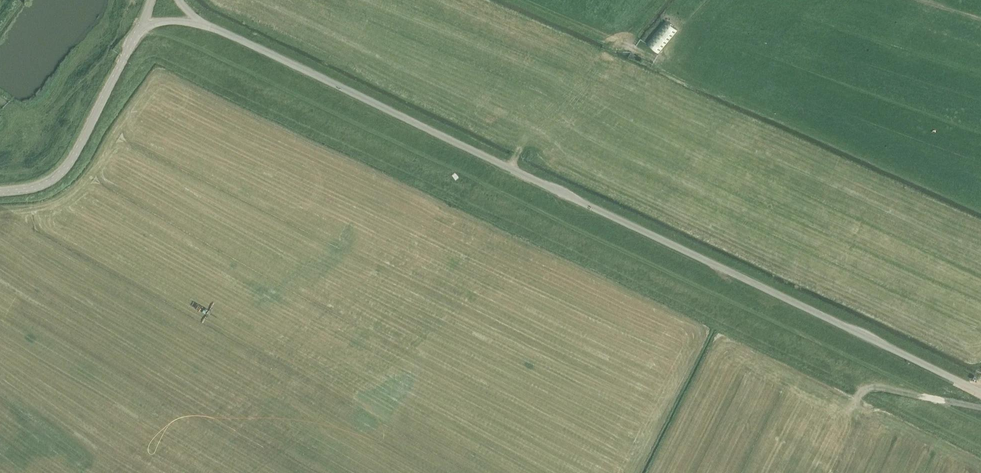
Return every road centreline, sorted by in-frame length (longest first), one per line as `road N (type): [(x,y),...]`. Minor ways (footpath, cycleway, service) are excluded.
road 1 (unclassified): [(980,392),(197,20)]
road 2 (unclassified): [(0,192),(46,184),(64,170),(141,26)]
road 3 (track): [(0,98),(24,117),(47,118),(130,46)]
road 4 (track): [(858,404),(862,391),(879,387),(980,406)]

